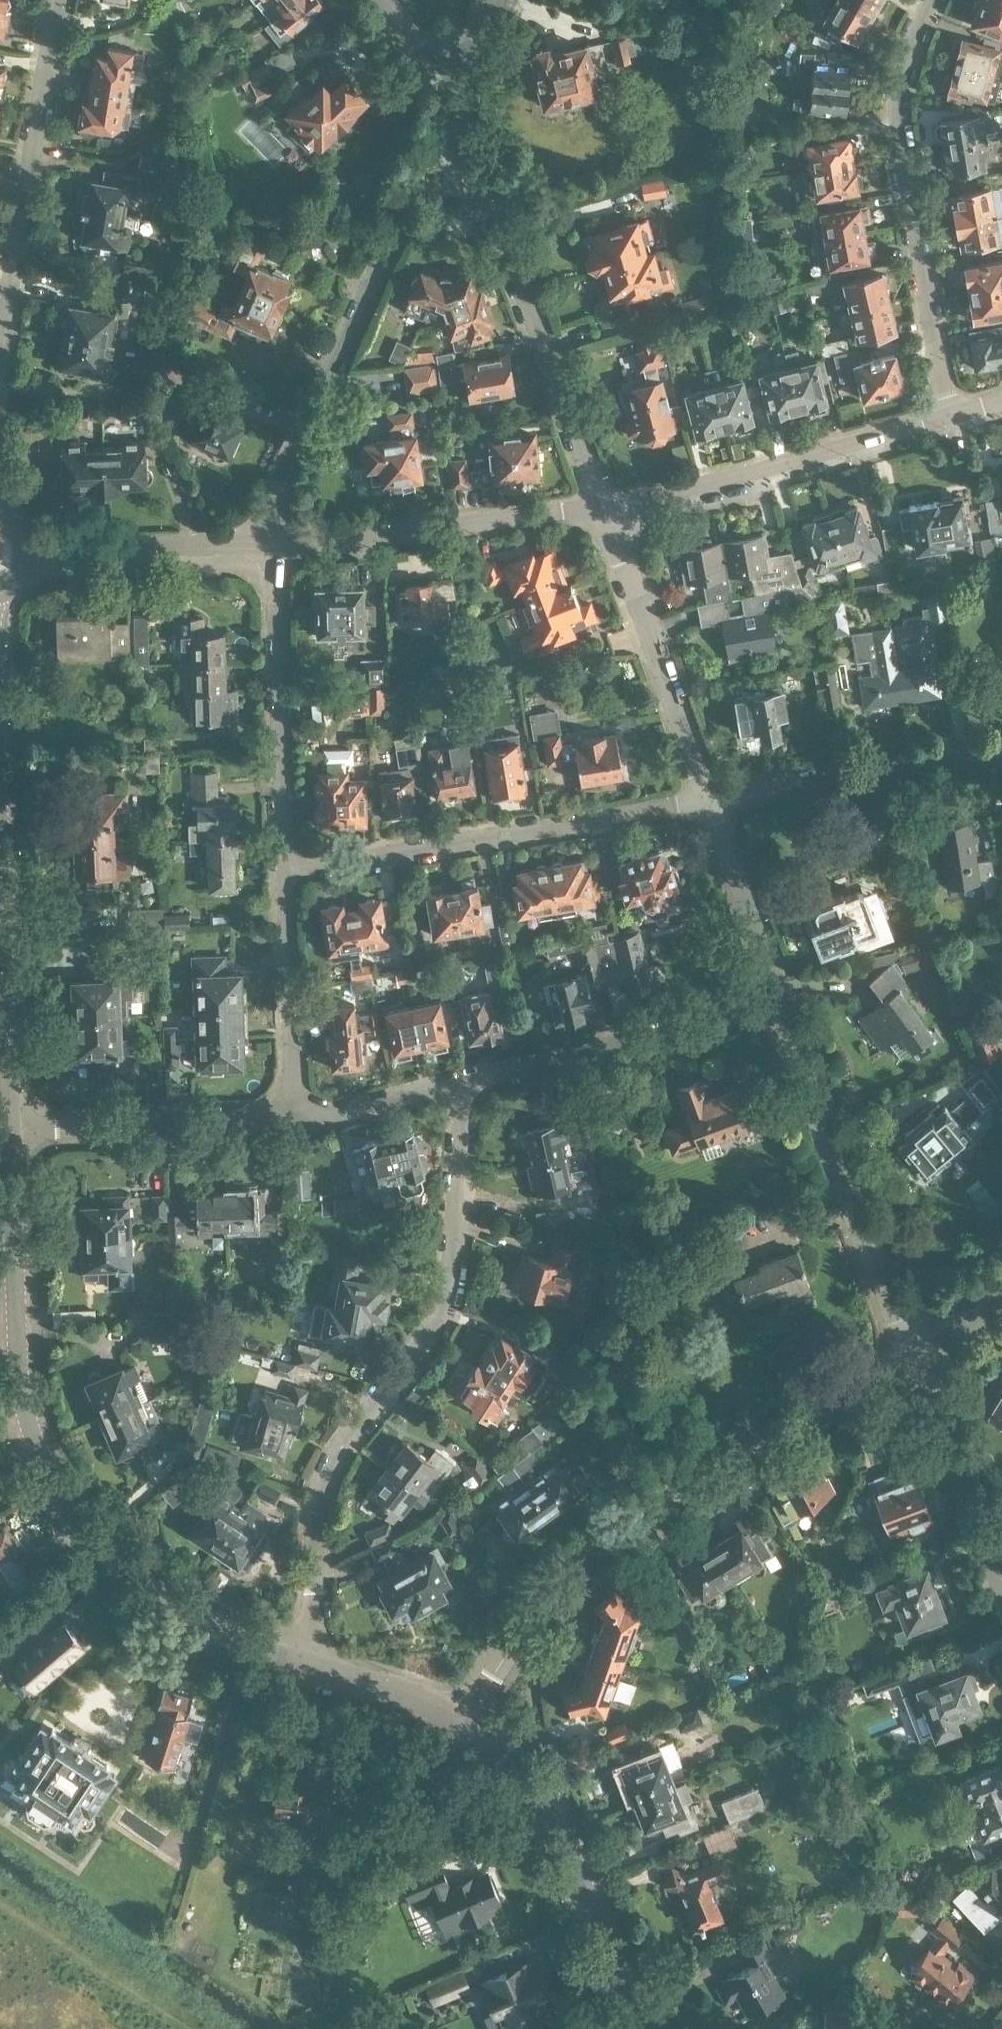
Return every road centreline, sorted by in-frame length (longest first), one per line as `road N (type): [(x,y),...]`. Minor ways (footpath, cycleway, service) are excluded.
road 1 (secondary): [(298,1658),(175,1604),(124,1569),(45,1465),(14,1366),(7,1133)]
road 2 (residential): [(298,1658),(312,1624),(310,1518),(327,1466),(397,1383),(435,1320),(455,1252),(465,1085)]
road 3 (residential): [(459,1725),(552,1574),(629,1512),(908,1360)]
road 4 (residential): [(605,508),(453,123),(460,70)]
road 5 (residential): [(708,801),(286,867)]
road 6 (residential): [(948,413),(894,105),(905,60),(935,0)]
road 7 (residential): [(908,1360),(775,999)]
road 8 (secondary): [(605,508),(948,413)]
road 9 (secondary): [(637,2028),(527,1792),(459,1725)]
road 10 (residential): [(0,337),(54,0)]
road 11 (secondary): [(271,545),(605,508)]
road 12 (residential): [(286,867),(271,545)]
road 13 (residential): [(775,999),(465,1085)]
road 14 (residential): [(708,801),(605,508)]
road 15 (residential): [(271,545),(274,503),(382,262)]
road 16 (residential): [(1001,752),(708,801)]
road 17 (residential): [(7,1133),(290,1112)]
road 18 (residential): [(1001,1602),(908,1360)]
road 19 (secondary): [(21,553),(157,556),(271,545)]
road 20 (residential): [(290,1112),(286,867)]
road 21 (residential): [(775,999),(708,801)]
road 22 (residential): [(465,1085),(290,1112)]
road 23 (secondary): [(459,1725),(421,1699),(298,1658)]
road 24 (secondary): [(4,1079),(0,953)]

